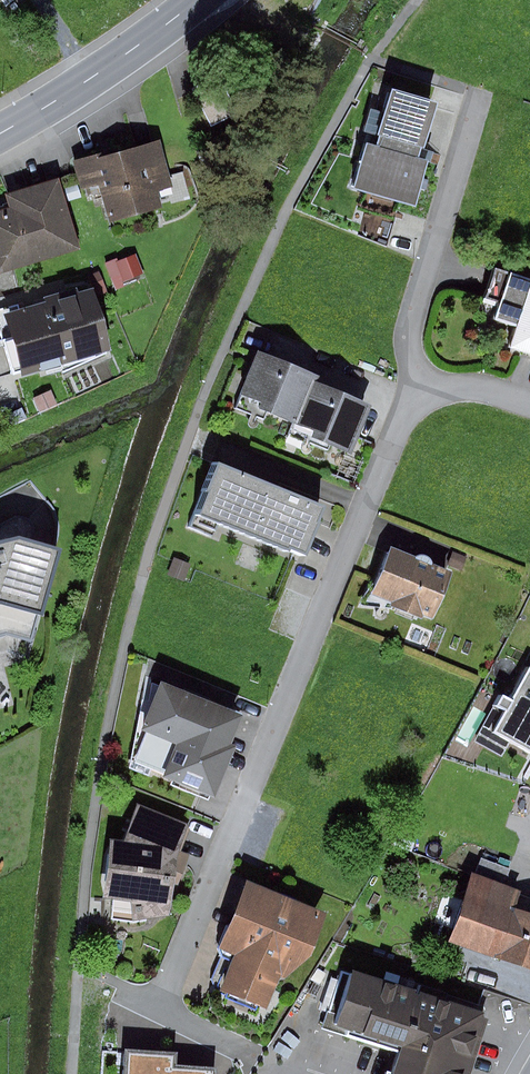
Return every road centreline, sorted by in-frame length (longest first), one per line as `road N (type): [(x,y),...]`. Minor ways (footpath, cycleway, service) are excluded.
road 1 (residential): [(435,391),(403,432),(156,1010)]
road 2 (residential): [(435,391),(417,328),(487,92)]
road 3 (primary): [(205,0),(0,133)]

